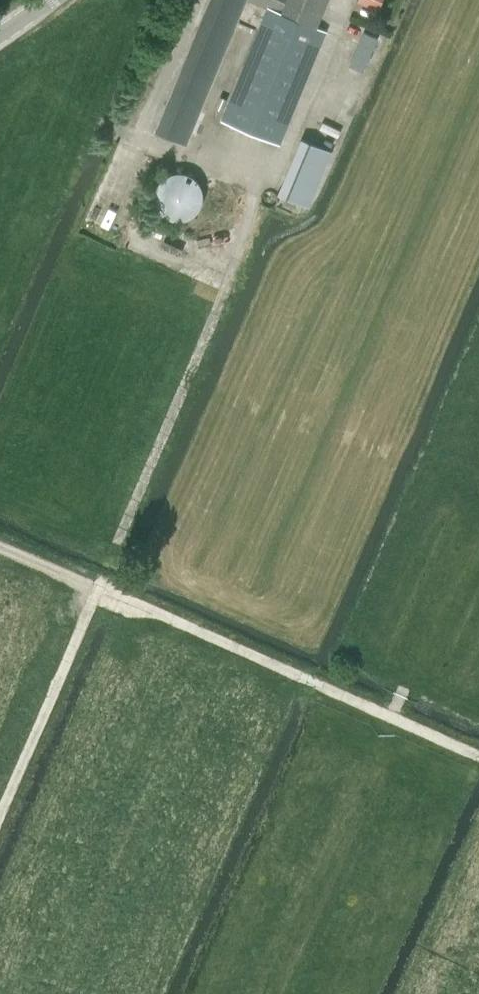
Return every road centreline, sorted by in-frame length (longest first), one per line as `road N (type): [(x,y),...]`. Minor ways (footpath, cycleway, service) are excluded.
road 1 (track): [(343,0),(278,171),(256,188),(247,233),(0,813)]
road 2 (track): [(478,765),(93,595)]

